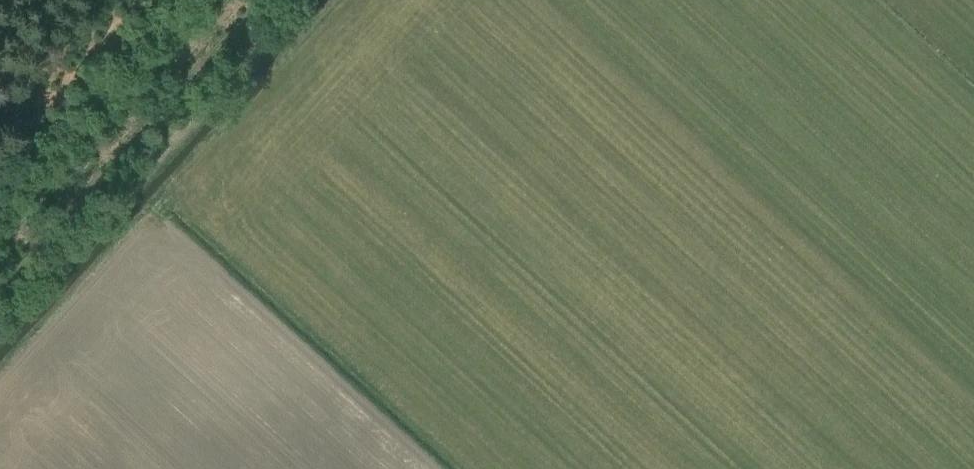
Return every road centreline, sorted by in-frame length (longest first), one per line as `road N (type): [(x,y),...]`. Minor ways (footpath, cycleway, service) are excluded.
road 1 (track): [(0,293),(267,0)]

